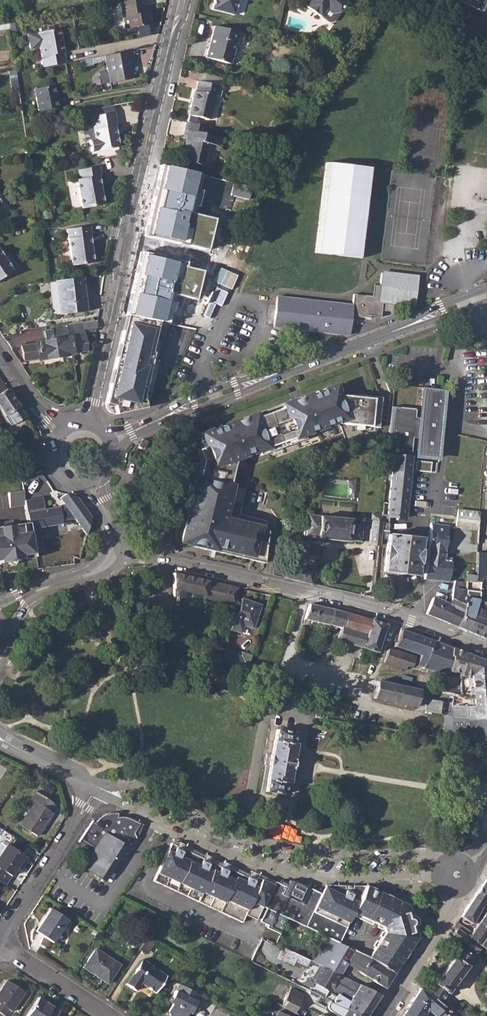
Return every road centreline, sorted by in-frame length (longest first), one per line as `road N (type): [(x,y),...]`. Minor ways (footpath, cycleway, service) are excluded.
road 1 (tertiary): [(91,422),(181,0)]
road 2 (residential): [(445,866),(425,850),(316,851),(244,838),(129,781),(98,787)]
road 3 (residential): [(98,787),(239,860),(328,877),(442,877)]
road 4 (tertiary): [(486,296),(150,424)]
road 5 (residential): [(161,560),(386,613),(486,649)]
road 6 (tertiary): [(78,484),(110,530),(102,559),(0,606)]
road 7 (residential): [(98,787),(0,944)]
road 8 (tertiary): [(5,632),(26,607),(107,573),(125,556)]
road 9 (residential): [(456,893),(448,919),(380,1015)]
road 10 (residential): [(0,946),(100,1015)]

